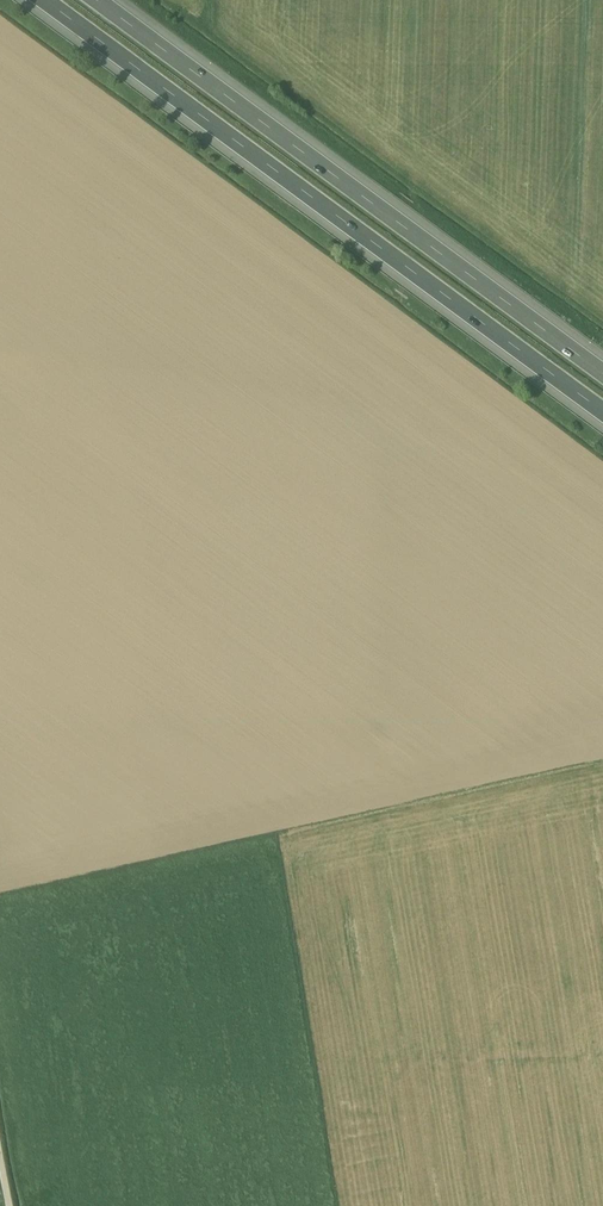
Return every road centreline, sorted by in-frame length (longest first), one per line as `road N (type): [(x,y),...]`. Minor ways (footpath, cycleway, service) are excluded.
road 1 (motorway): [(58,0),(602,409)]
road 2 (motorway): [(602,366),(110,0)]

